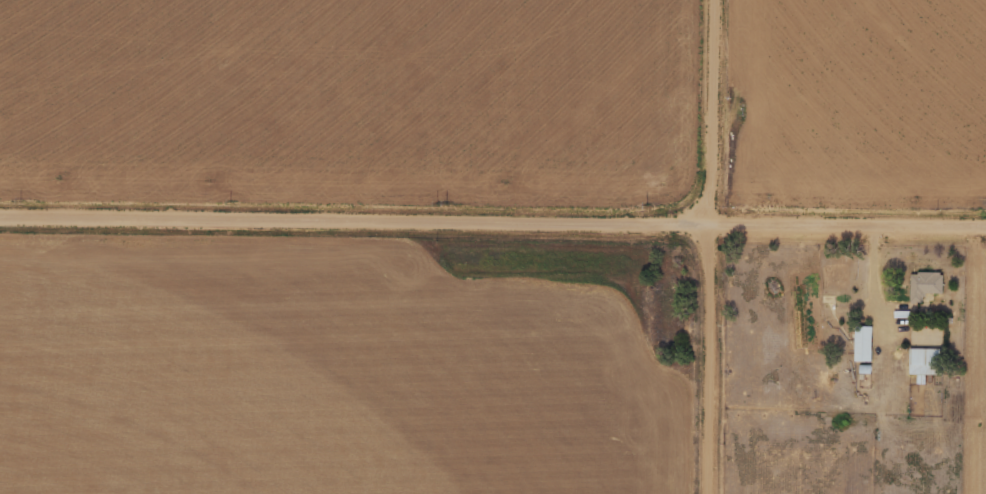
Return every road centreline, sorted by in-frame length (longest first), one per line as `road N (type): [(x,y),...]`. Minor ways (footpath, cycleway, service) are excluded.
road 1 (residential): [(985,227),(0,223)]
road 2 (residential): [(708,493),(710,221)]
road 3 (residential): [(710,221),(715,0)]

